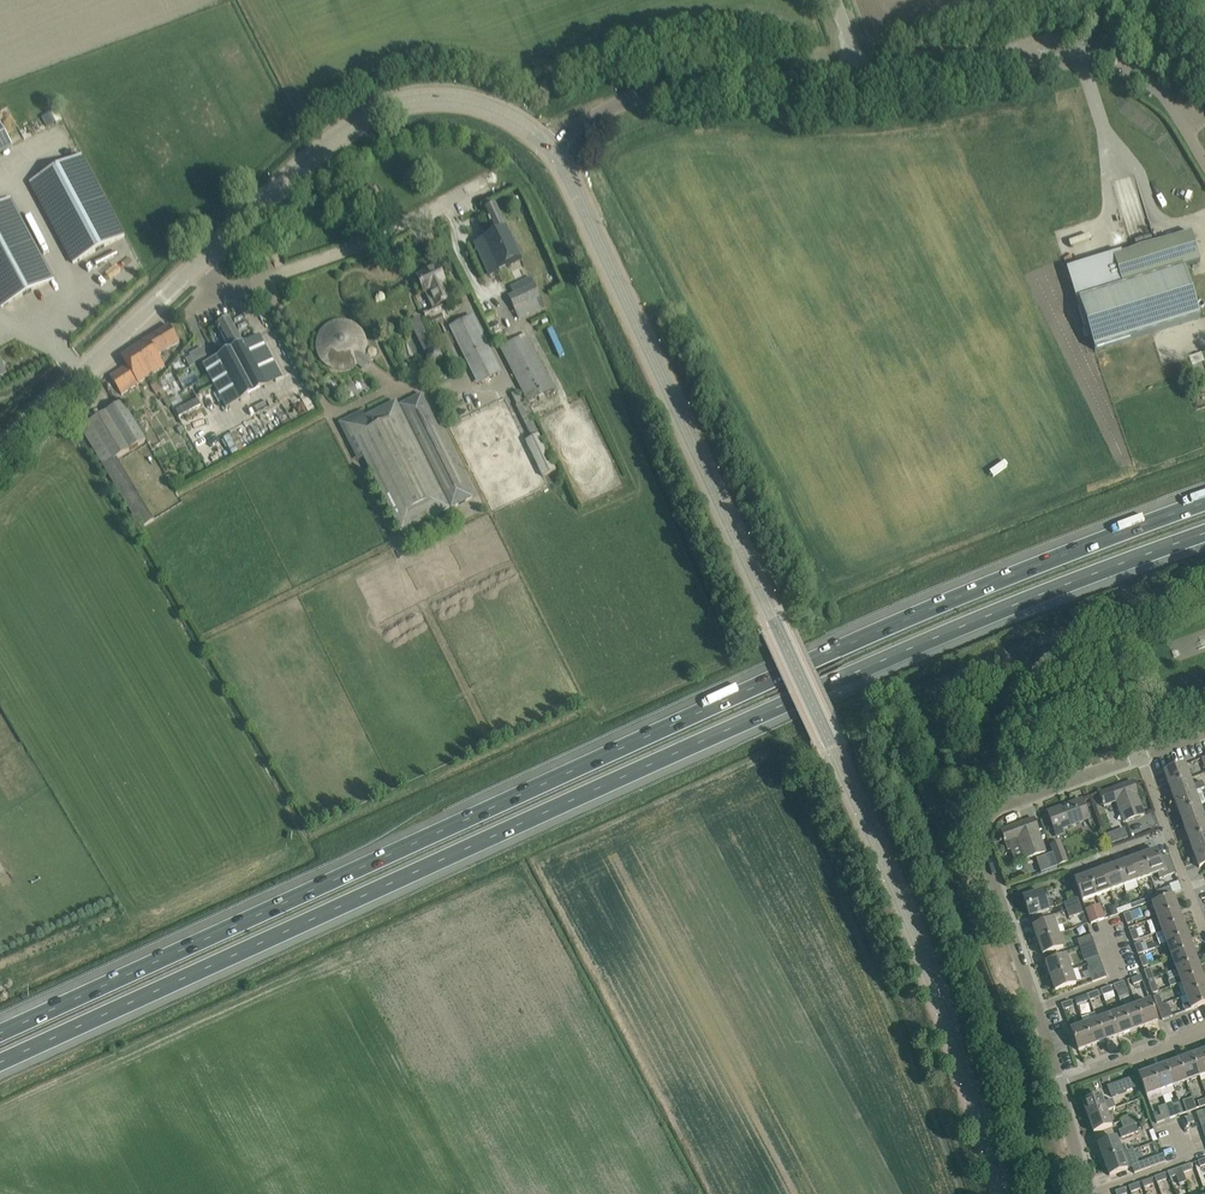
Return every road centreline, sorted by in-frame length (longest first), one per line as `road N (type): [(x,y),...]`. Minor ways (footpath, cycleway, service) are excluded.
road 1 (motorway): [(1204,501),(950,600),(0,1033)]
road 2 (motorway): [(0,1063),(902,652),(1204,532)]
road 3 (tertiary): [(1004,1193),(878,849),(549,146)]
road 4 (tertiary): [(196,265),(286,178),(385,107),(463,99),(510,116),(549,146)]
road 5 (tertiary): [(549,146),(569,127),(649,94),(856,75)]
road 6 (unclassified): [(196,265),(221,287),(243,286),(380,237),(483,181)]
road 7 (residential): [(1059,1086),(983,851),(981,835),(993,811)]
road 8 (tertiary): [(0,453),(196,265)]
road 9 (unclassified): [(856,75),(1090,60)]
road 10 (residential): [(1140,756),(1204,932)]
road 11 (unclassified): [(1204,162),(1161,92),(1090,60)]
road 12 (residential): [(1140,756),(993,811)]
road 13 (residential): [(1059,1086),(1204,1034)]

